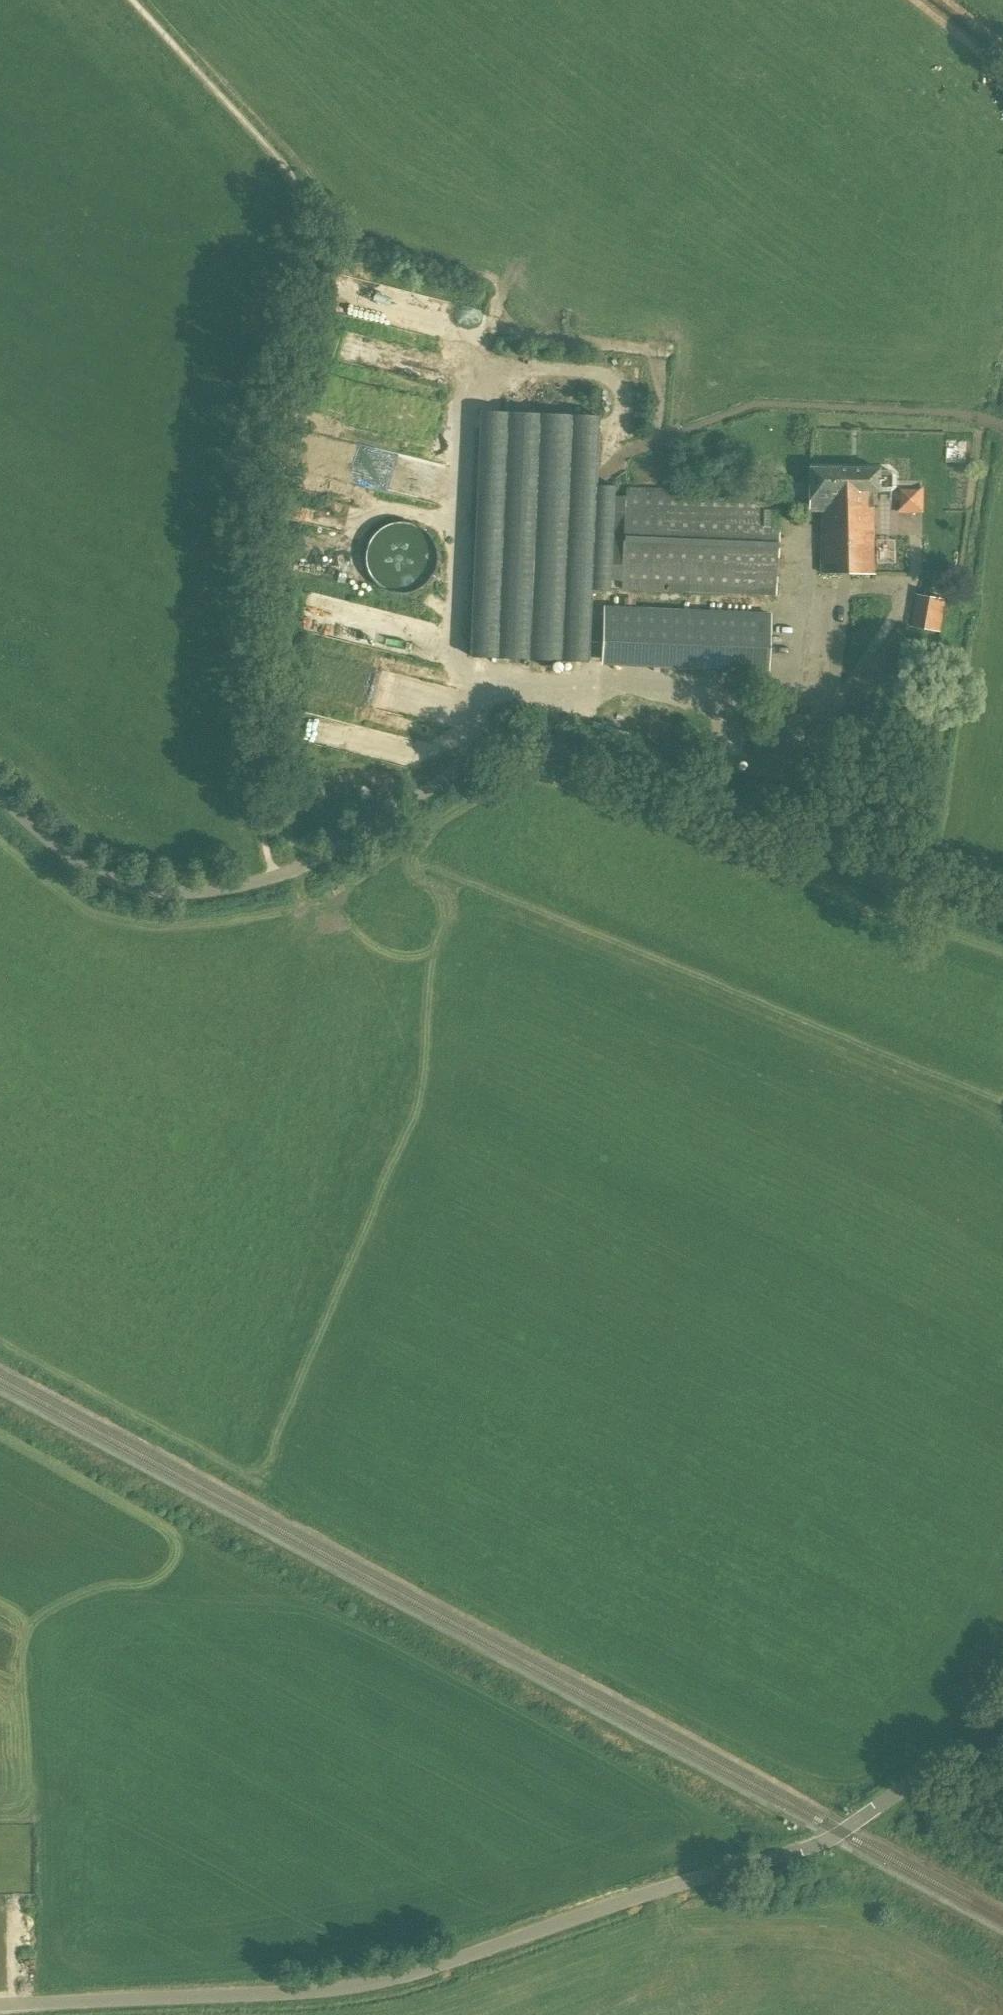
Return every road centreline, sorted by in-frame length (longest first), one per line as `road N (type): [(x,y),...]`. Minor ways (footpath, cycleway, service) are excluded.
road 1 (unclassified): [(1002,915),(548,745),(487,752),(323,857),(203,892),(110,881),(0,799)]
road 2 (unclassified): [(0,2004),(340,1989),(433,1967),(822,1841),(1002,1718)]

